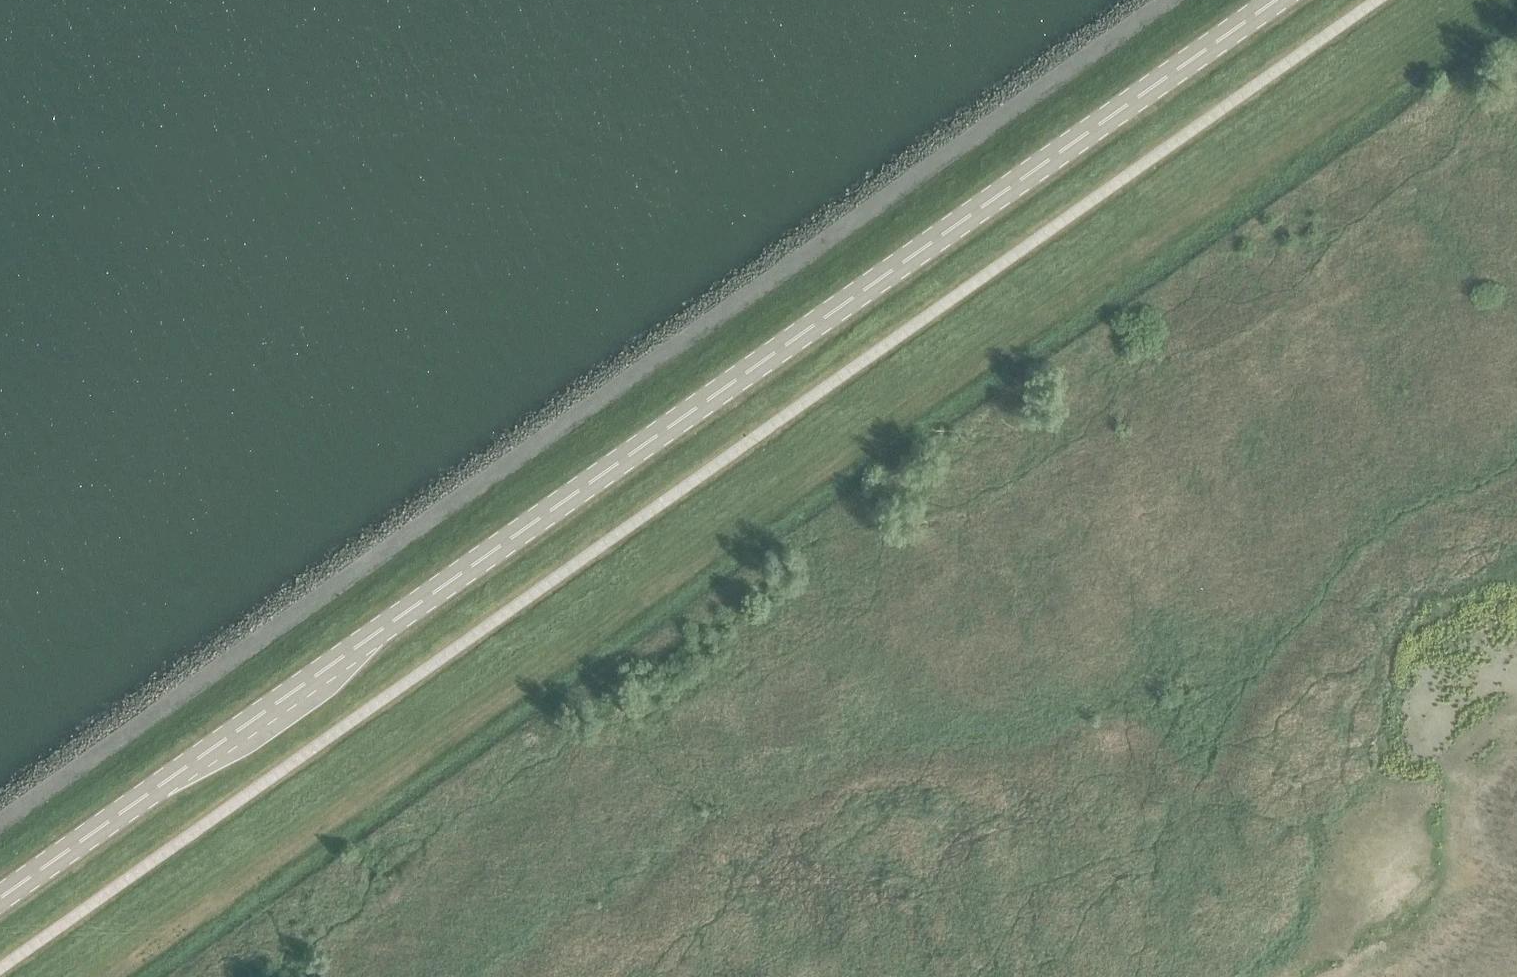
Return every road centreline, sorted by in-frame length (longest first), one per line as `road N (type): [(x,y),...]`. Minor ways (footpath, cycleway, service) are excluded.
road 1 (secondary): [(0,902),(1278,0)]

